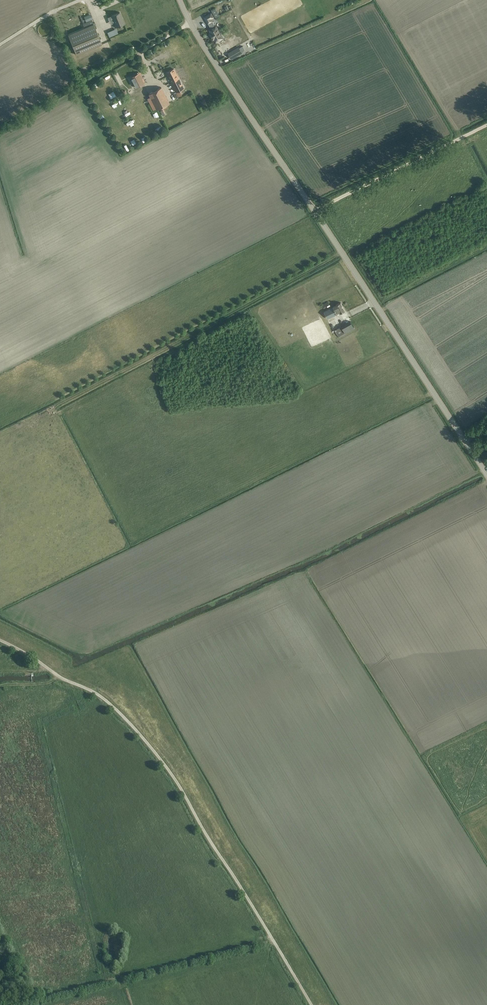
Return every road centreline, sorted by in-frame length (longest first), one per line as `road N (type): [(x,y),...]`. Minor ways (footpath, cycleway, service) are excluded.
road 1 (track): [(272,939),(154,750),(104,700),(0,641)]
road 2 (tertiary): [(486,474),(312,210)]
road 3 (tertiary): [(312,210),(179,0)]
road 4 (residential): [(312,210),(486,124)]

